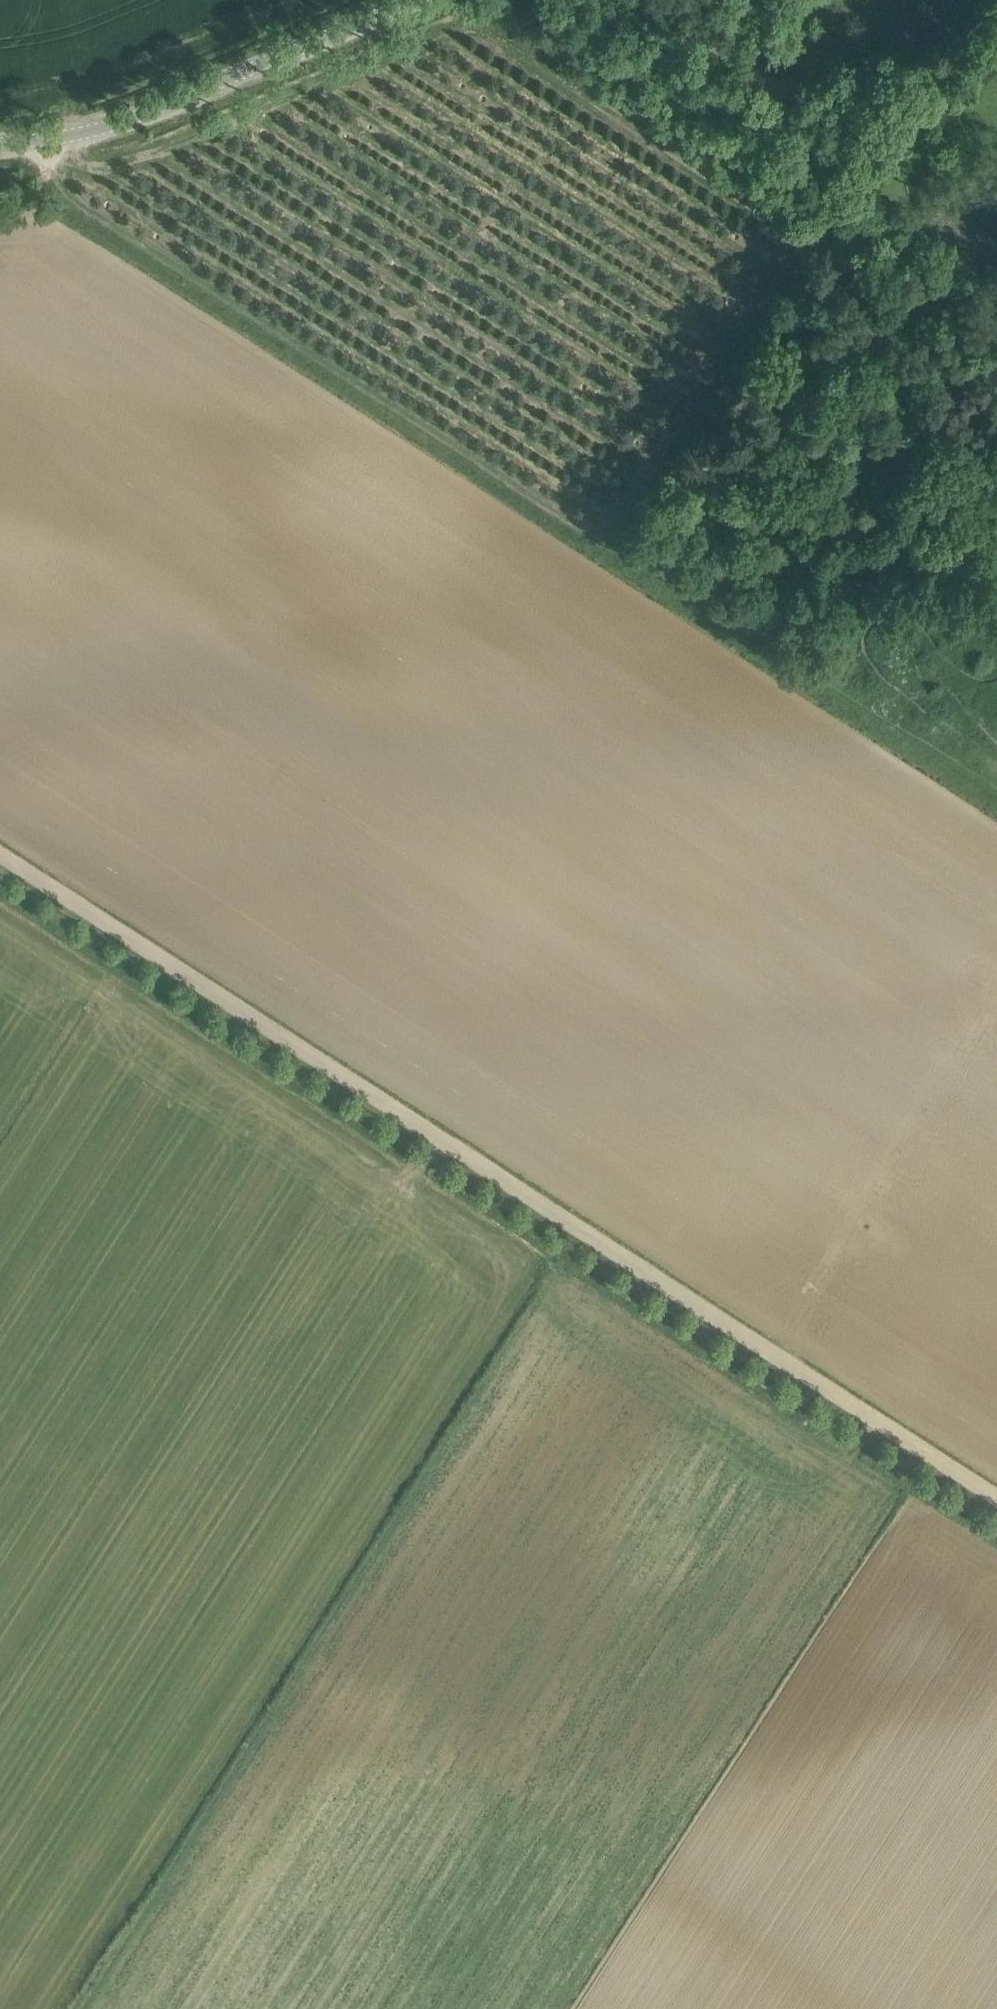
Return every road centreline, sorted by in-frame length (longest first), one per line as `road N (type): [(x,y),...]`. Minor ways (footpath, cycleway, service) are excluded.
road 1 (track): [(0,862),(996,1504)]
road 2 (unclassified): [(0,130),(108,111),(384,0)]

